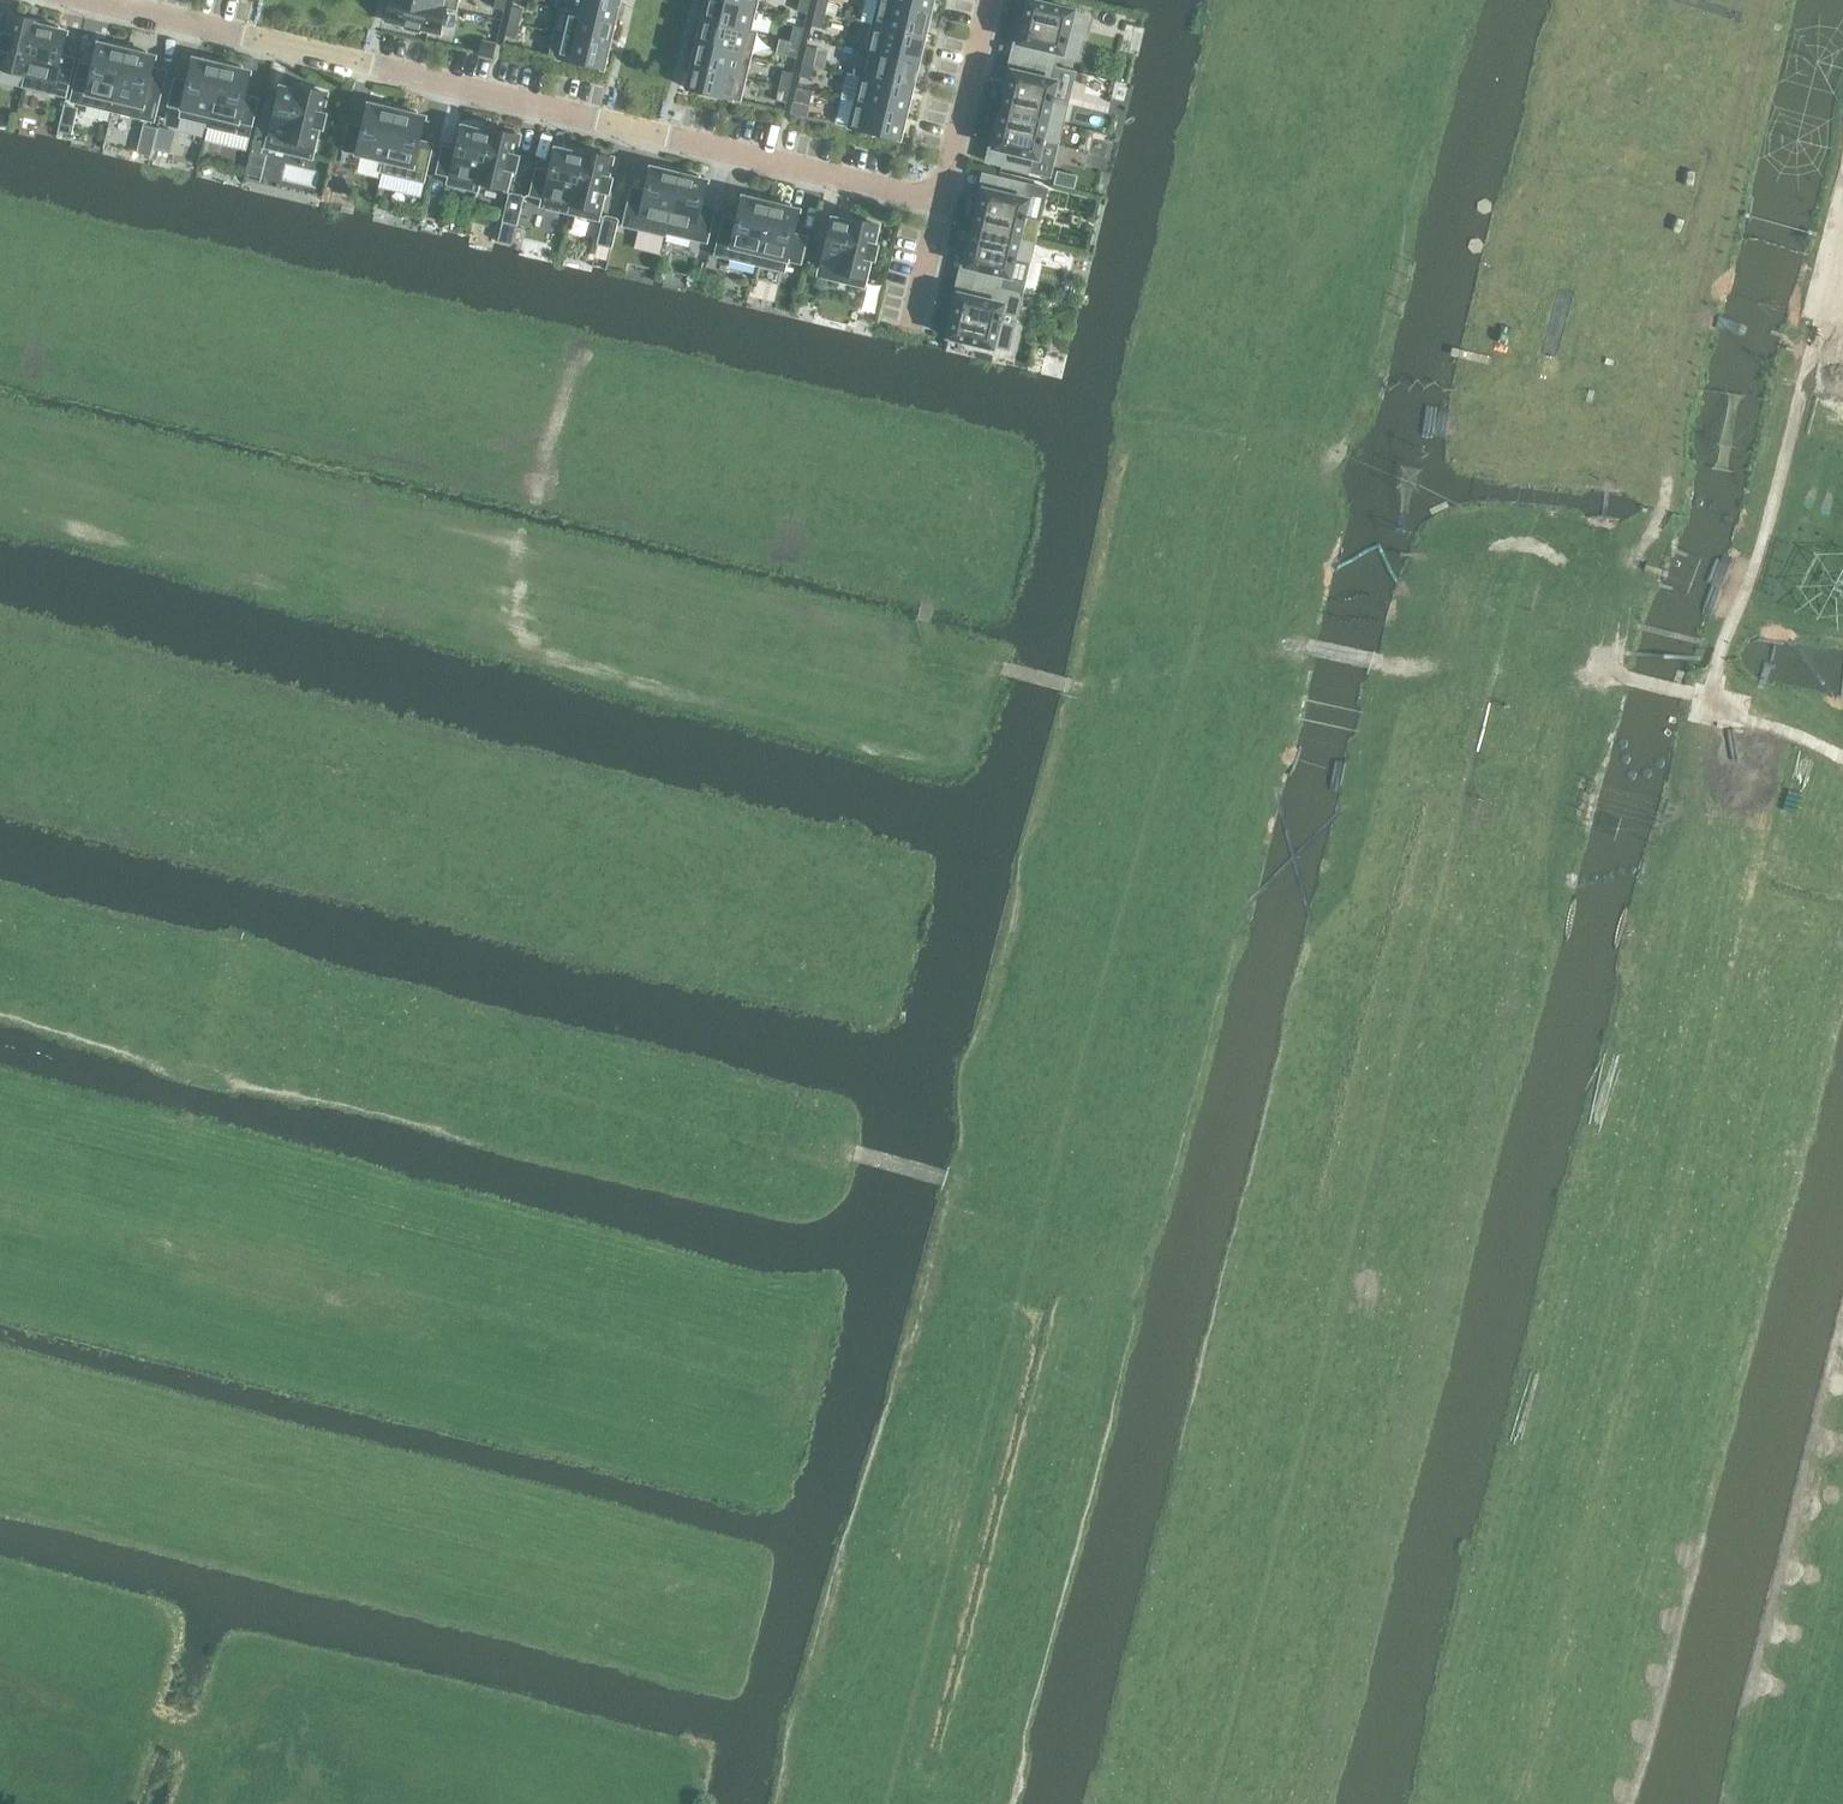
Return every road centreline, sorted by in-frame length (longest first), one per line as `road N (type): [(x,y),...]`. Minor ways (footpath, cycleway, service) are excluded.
road 1 (residential): [(944,200),(96,0)]
road 2 (track): [(1625,680),(1707,697),(1729,622),(1757,569),(1842,226)]
road 3 (residential): [(993,0),(944,200)]
road 4 (track): [(1707,697),(1705,711),(1842,754)]
road 5 (residential): [(944,200),(912,331)]

